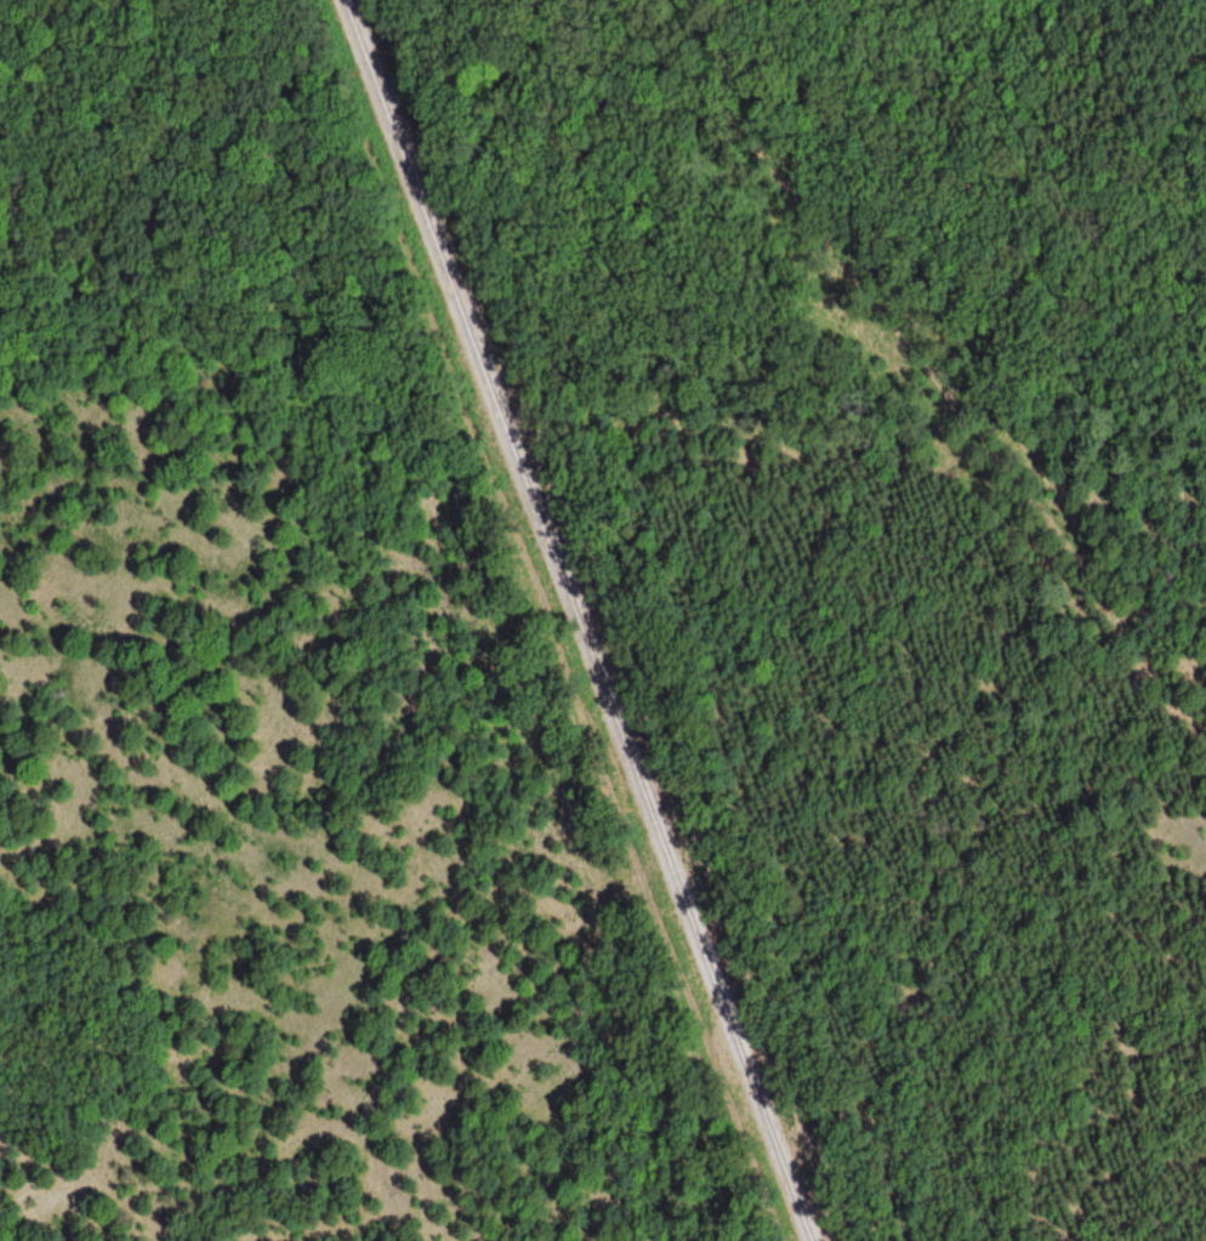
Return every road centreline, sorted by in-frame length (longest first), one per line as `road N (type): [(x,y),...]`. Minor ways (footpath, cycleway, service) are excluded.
road 1 (track): [(1205,735),(638,0)]

